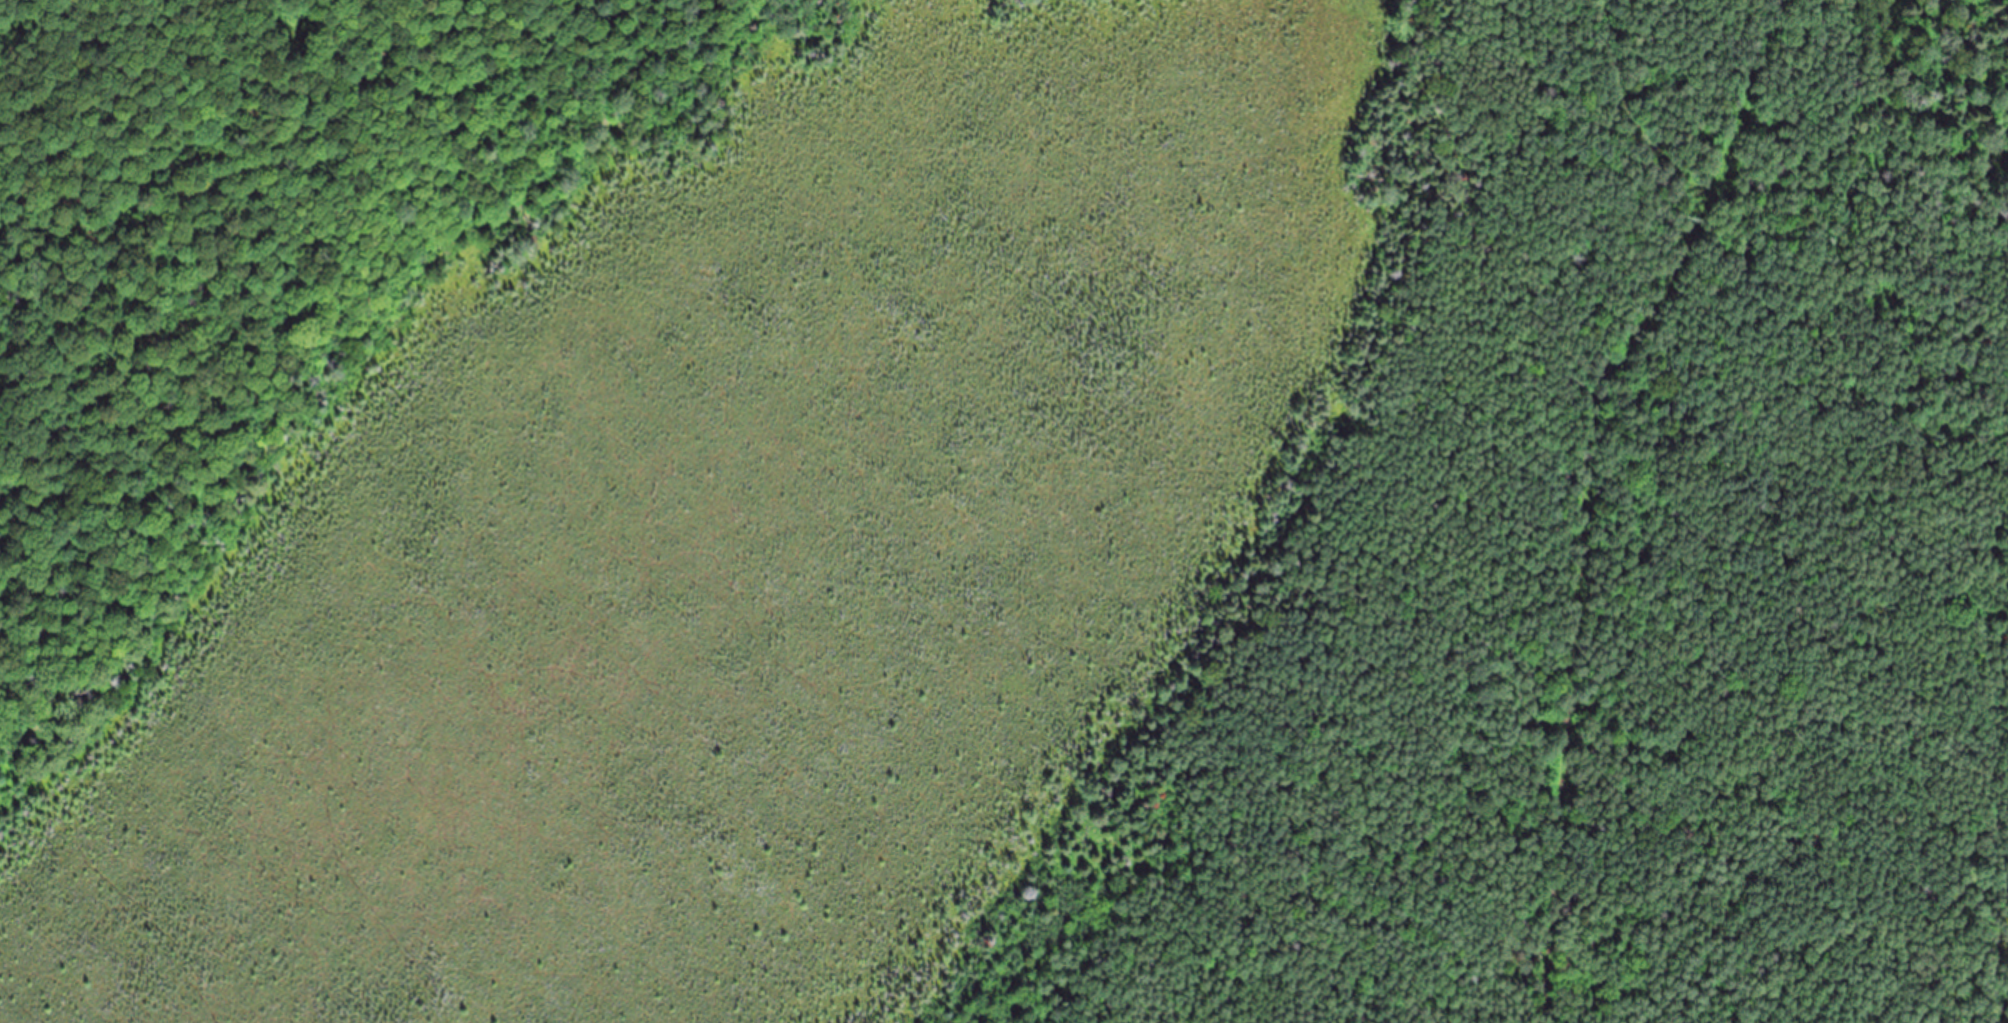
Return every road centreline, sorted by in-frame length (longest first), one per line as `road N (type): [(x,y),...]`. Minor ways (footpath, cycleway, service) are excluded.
road 1 (track): [(1598,0),(1622,107),(1685,185),(1694,221),(1675,272),(1594,394),(1542,1022)]

